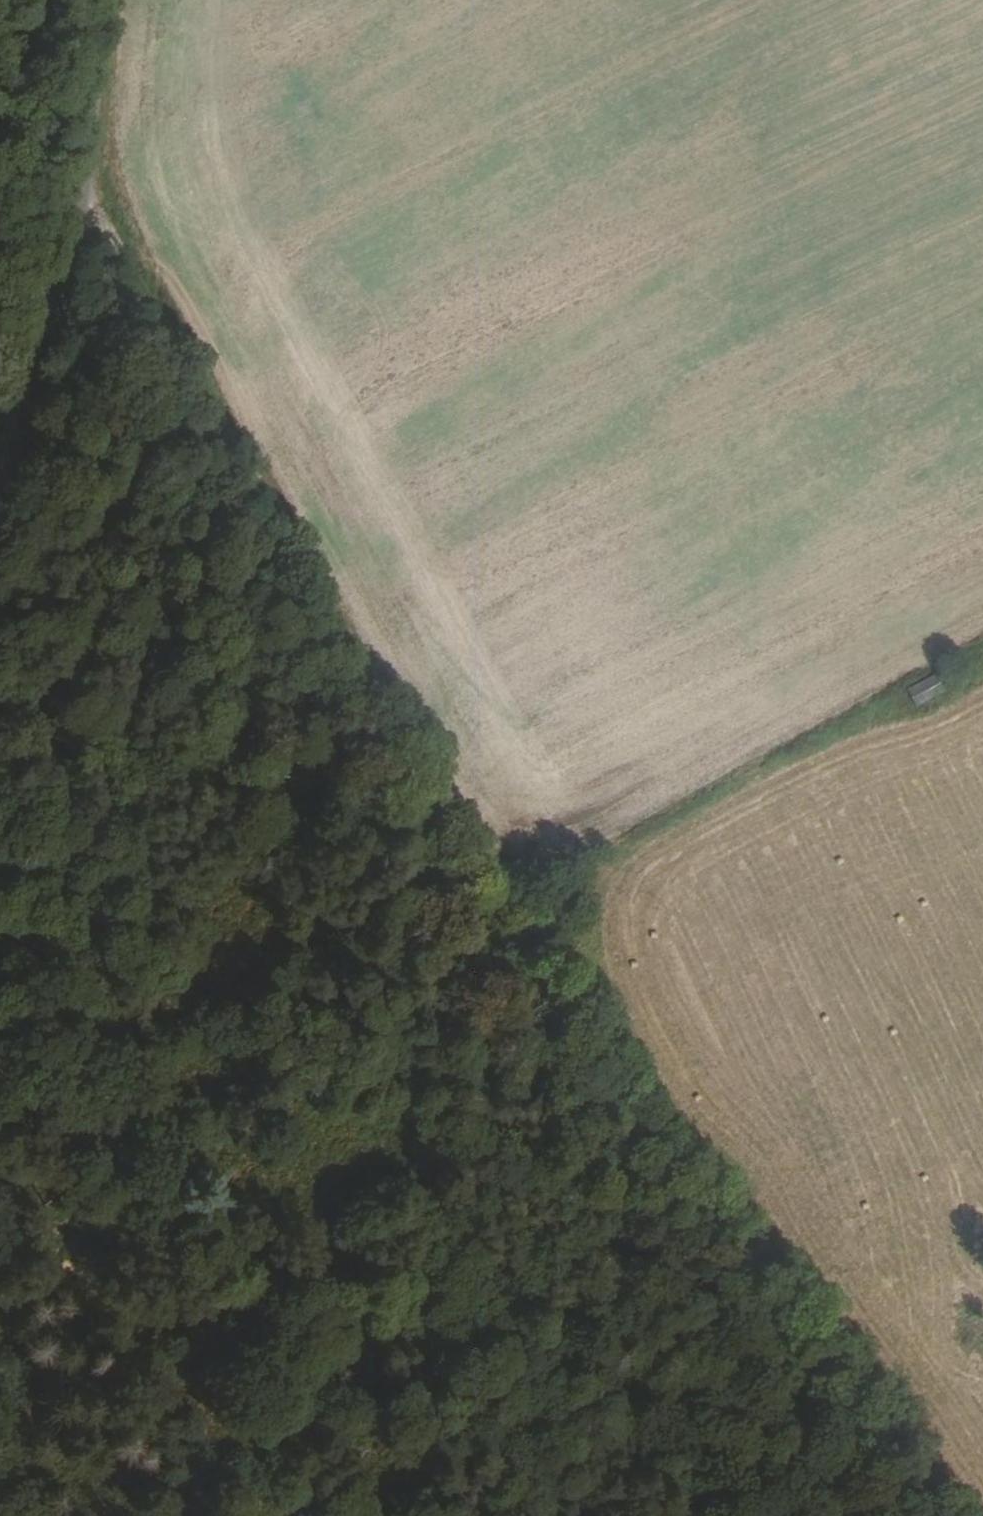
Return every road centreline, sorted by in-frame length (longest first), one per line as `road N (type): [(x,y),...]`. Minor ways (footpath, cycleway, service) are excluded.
road 1 (track): [(79,203),(488,898),(922,1515)]
road 2 (unclassified): [(0,483),(85,172),(104,0)]

